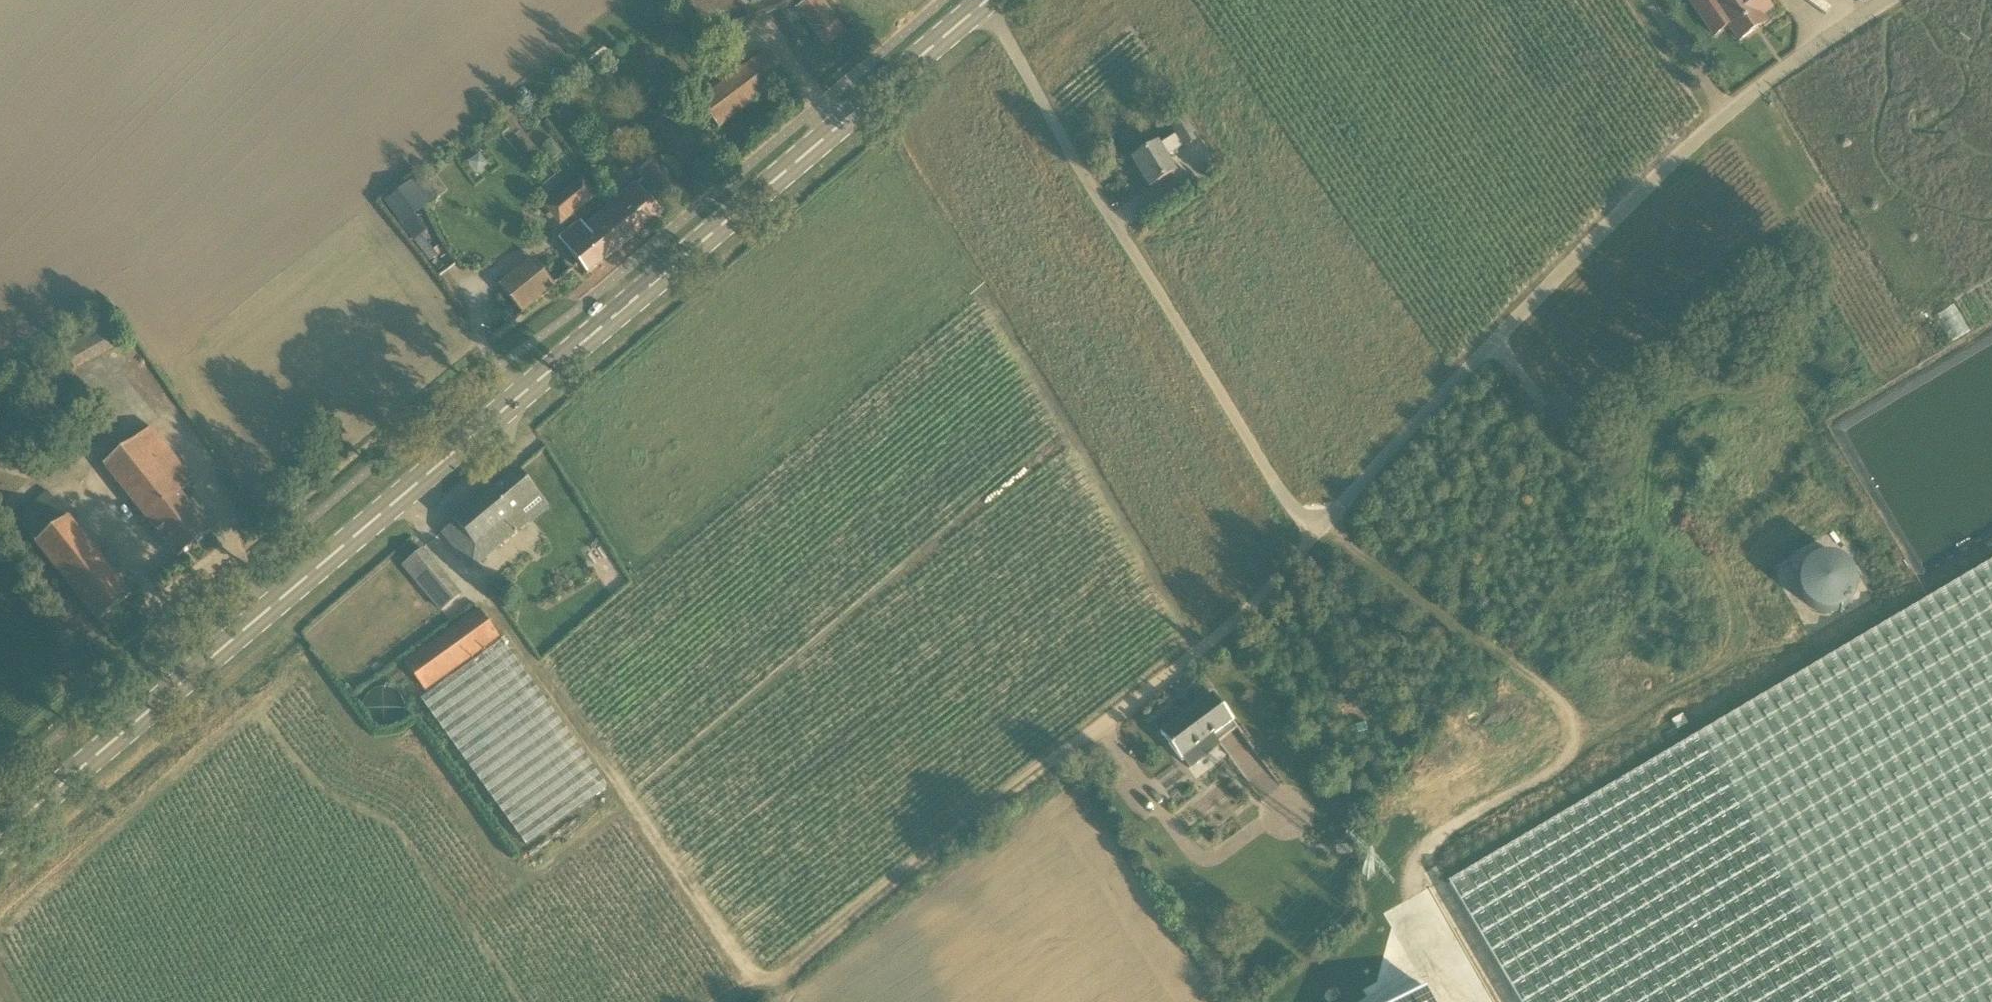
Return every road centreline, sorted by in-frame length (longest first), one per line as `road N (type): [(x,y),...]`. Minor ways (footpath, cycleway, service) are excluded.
road 1 (primary): [(0,837),(982,5)]
road 2 (unclassified): [(1313,532),(1763,82),(1893,0)]
road 3 (residential): [(982,5),(1281,492),(1313,532)]
road 4 (track): [(0,463),(65,486),(145,586),(181,684)]
road 5 (unclassified): [(1206,645),(1298,562),(1313,532)]

